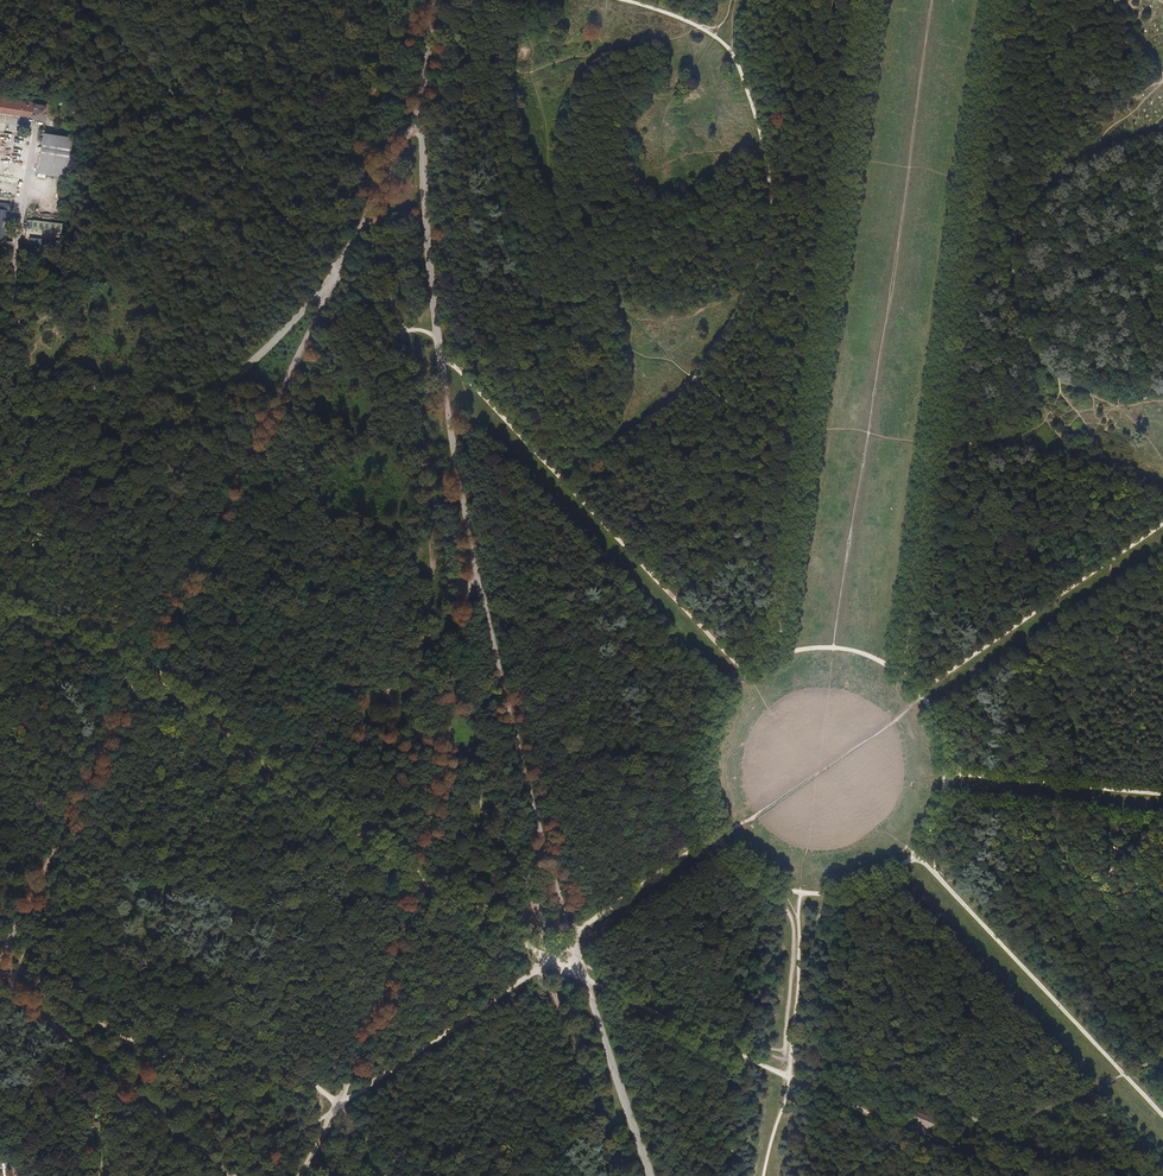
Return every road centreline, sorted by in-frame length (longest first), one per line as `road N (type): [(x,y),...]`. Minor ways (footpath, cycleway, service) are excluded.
road 1 (track): [(329,287),(0,961)]
road 2 (track): [(996,0),(901,673)]
road 3 (track): [(0,612),(61,630),(144,673),(547,961)]
road 4 (track): [(585,980),(786,1076),(1029,1175)]
road 5 (track): [(809,428),(869,0)]
road 6 (track): [(914,854),(868,886),(831,894),(779,887),(733,857),(705,810),(703,743),(719,704),(745,676)]
road 7 (track): [(547,961),(237,1175)]
road 8 (track): [(1162,1117),(914,854)]
road 9 (track): [(0,983),(234,1175)]
road 10 (track): [(920,692),(1162,524)]
road 11 (track): [(549,467),(745,676)]
road 12 (track): [(800,892),(790,1060),(763,1175)]
road 13 (track): [(79,0),(265,197)]
road 14 (track): [(780,656),(807,438)]
road 15 (track): [(547,961),(588,922),(714,834)]
road 16 (track): [(745,676),(799,650),(848,649),(901,673),(920,692)]
road 17 (track): [(265,197),(399,329)]
road 18 (track): [(920,692),(941,732),(947,773),(937,816),(914,854)]
road 19 (track): [(440,350),(549,467)]

